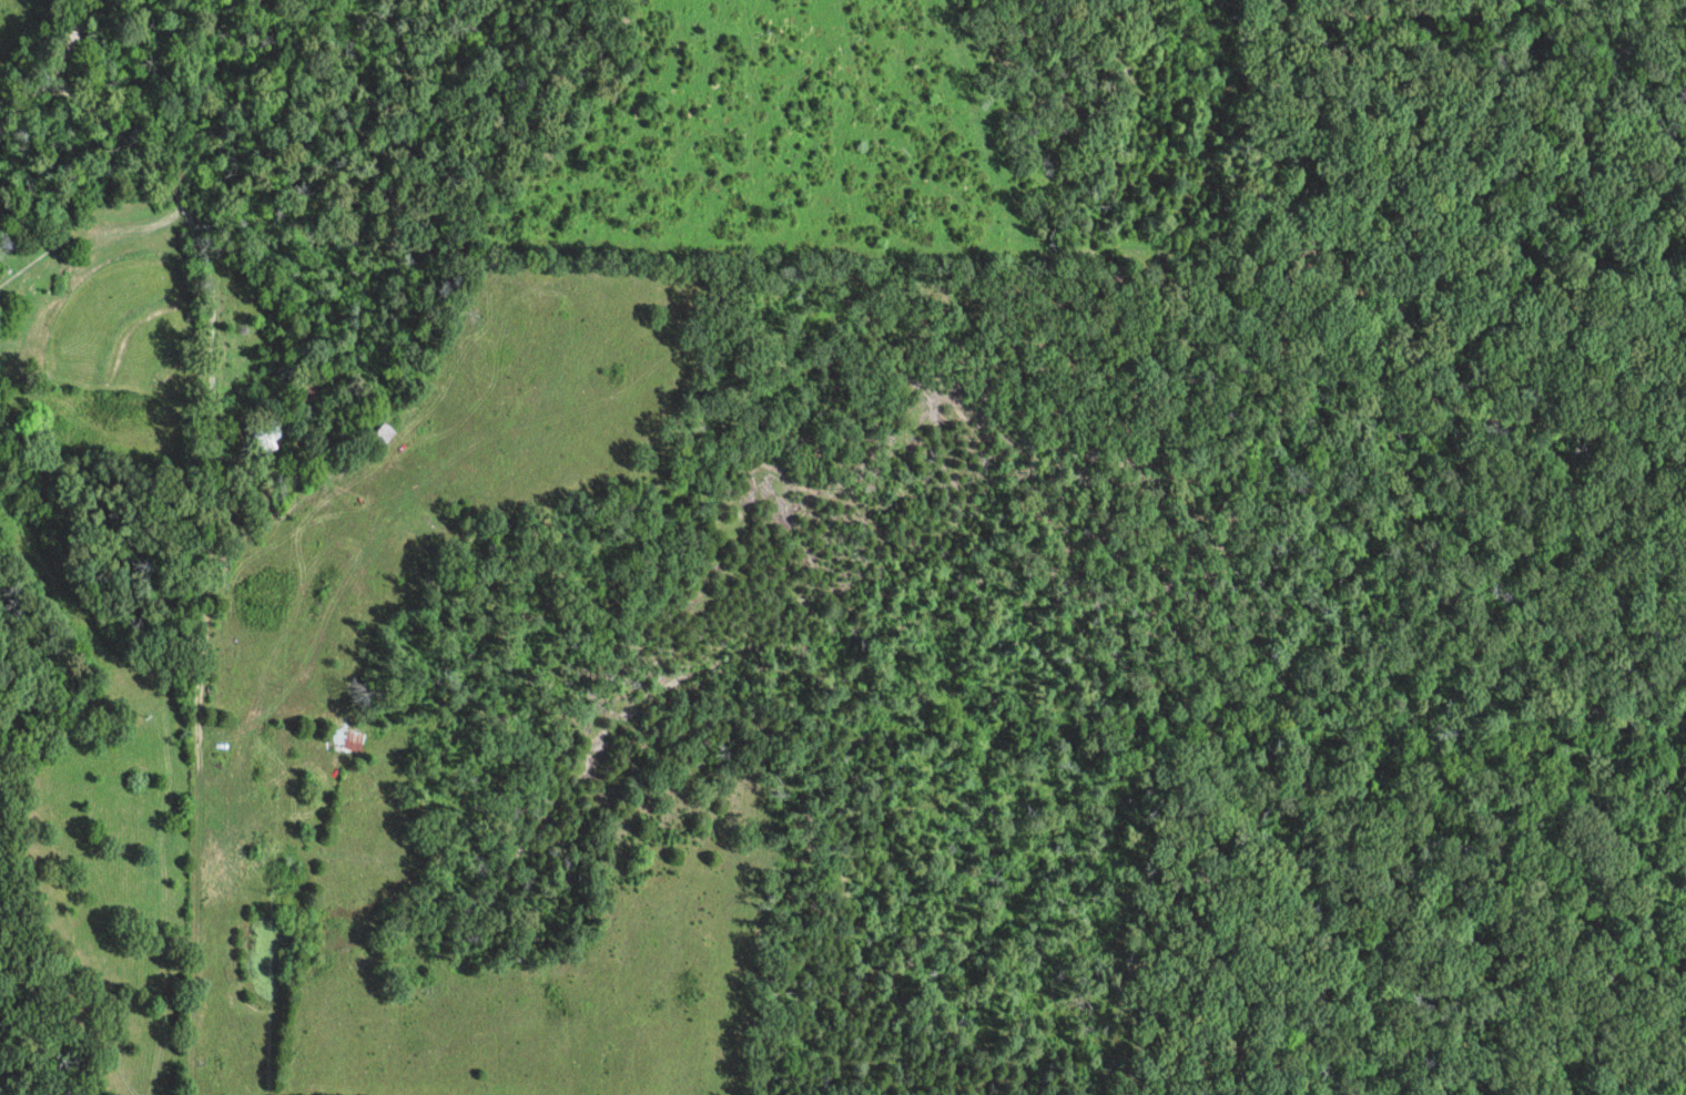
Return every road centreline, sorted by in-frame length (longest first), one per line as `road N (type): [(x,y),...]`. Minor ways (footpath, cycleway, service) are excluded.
road 1 (residential): [(0,125),(45,81),(87,0)]

